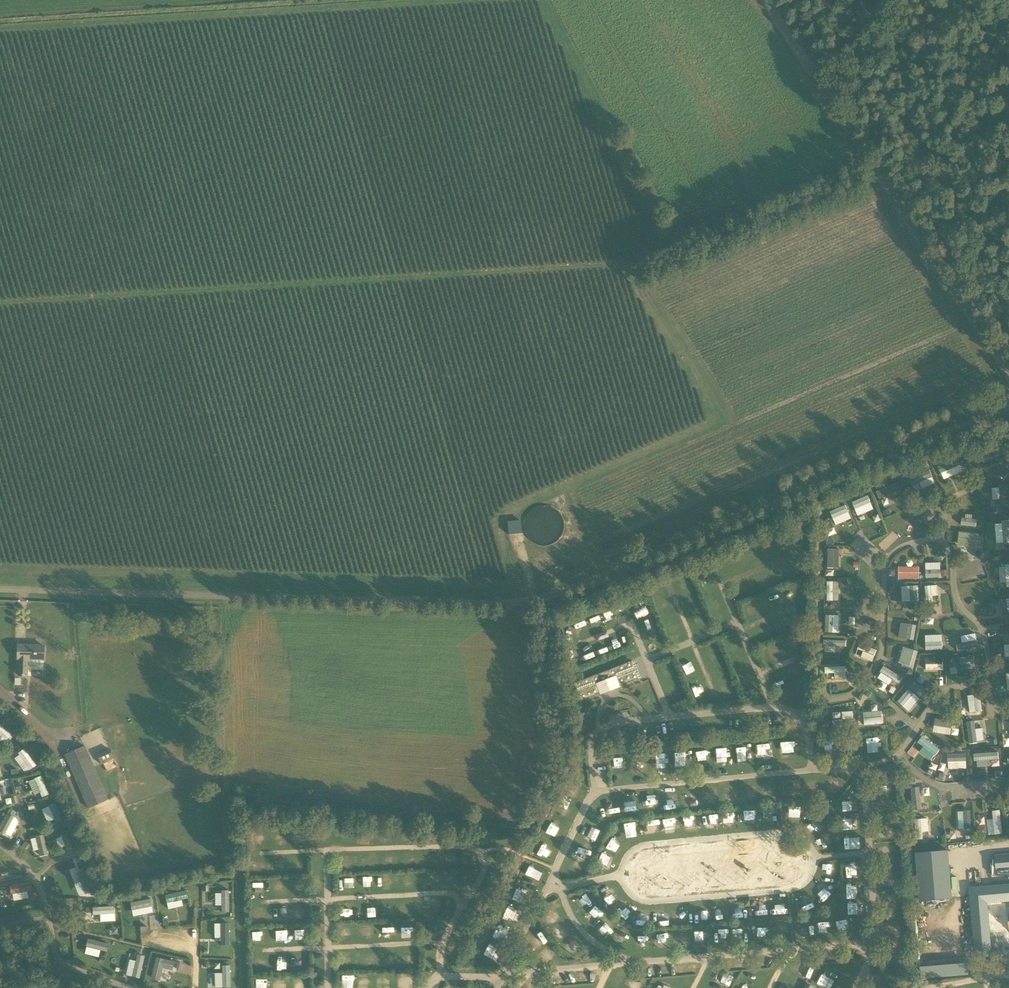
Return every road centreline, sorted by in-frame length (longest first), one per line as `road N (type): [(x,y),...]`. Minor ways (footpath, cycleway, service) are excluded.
road 1 (unclassified): [(0,590),(527,601),(1008,407)]
road 2 (unclassified): [(1008,376),(764,0)]

